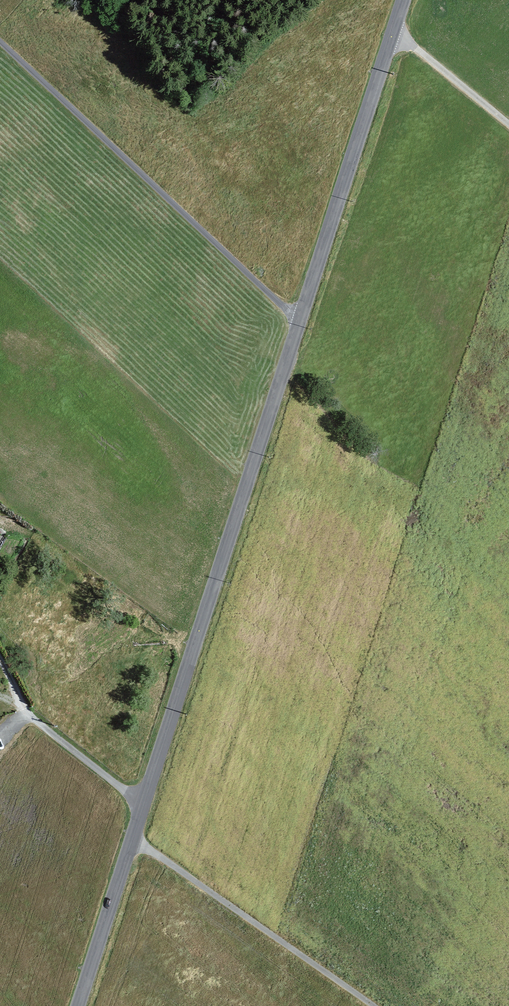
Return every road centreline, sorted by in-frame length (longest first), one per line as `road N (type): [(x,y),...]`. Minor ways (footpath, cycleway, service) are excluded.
road 1 (tertiary): [(405,0),(80,1005)]
road 2 (track): [(299,329),(0,43)]
road 3 (track): [(366,1005),(133,843)]
road 4 (track): [(396,31),(508,123)]

